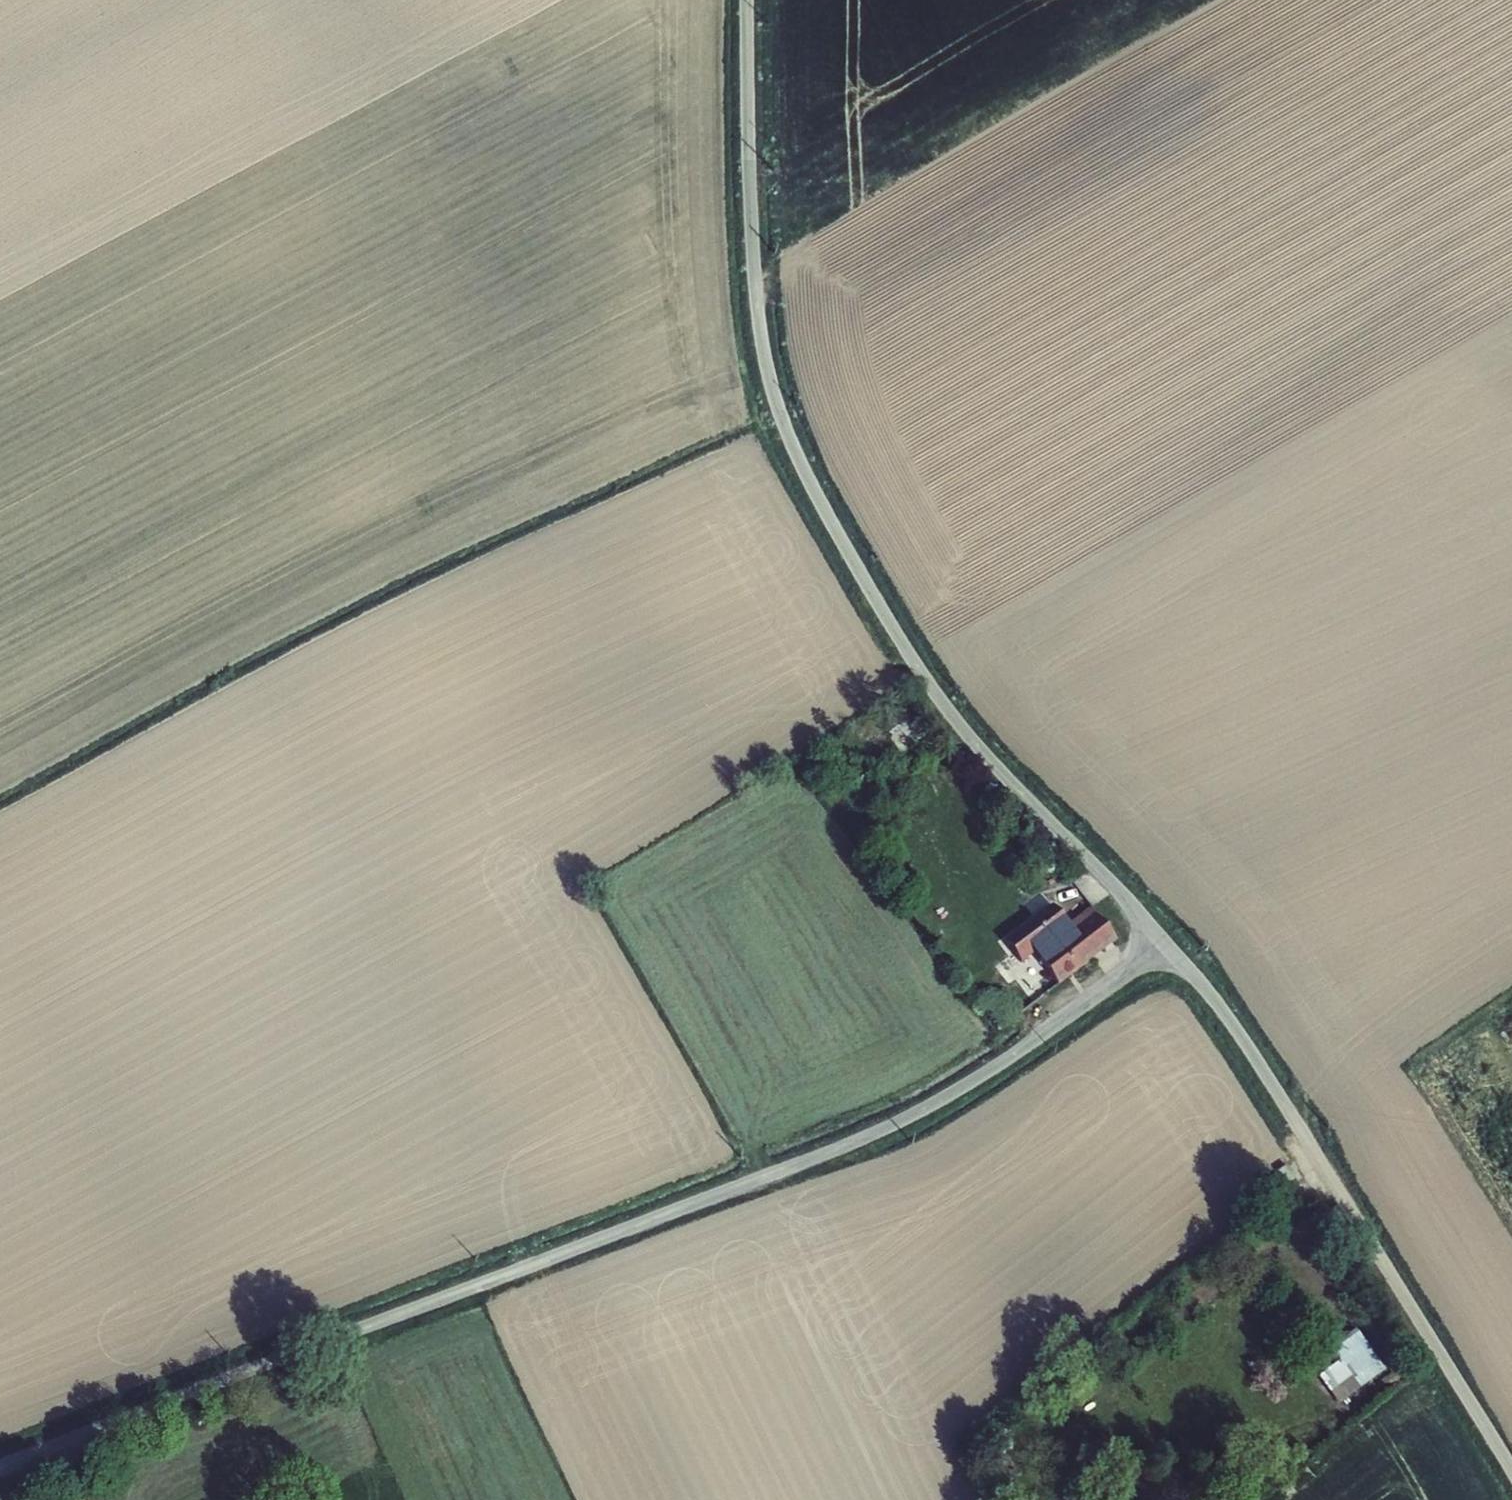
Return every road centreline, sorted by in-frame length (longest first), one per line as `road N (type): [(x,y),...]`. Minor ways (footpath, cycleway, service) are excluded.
road 1 (unclassified): [(0,1467),(877,1130),(967,1083),(1166,944)]
road 2 (unclassified): [(747,0),(754,270),(770,379),(799,460),(946,705),(1166,944)]
road 3 (unclassified): [(1166,944),(1248,1047),(1511,1470)]

